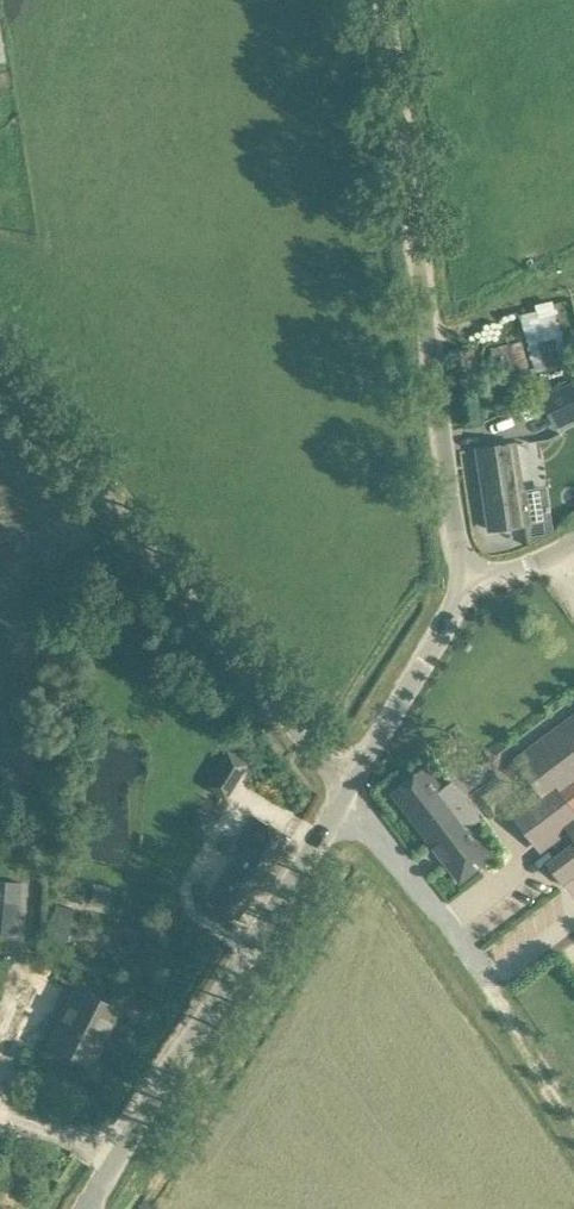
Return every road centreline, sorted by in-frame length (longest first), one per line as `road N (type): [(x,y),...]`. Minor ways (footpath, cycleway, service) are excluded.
road 1 (unclassified): [(462,573),(381,0)]
road 2 (unclassified): [(345,800),(318,755),(0,375)]
road 3 (unclassified): [(96,1208),(145,1116),(345,800)]
road 4 (track): [(345,800),(573,1128)]
road 5 (unclassified): [(345,800),(459,603),(462,573)]

